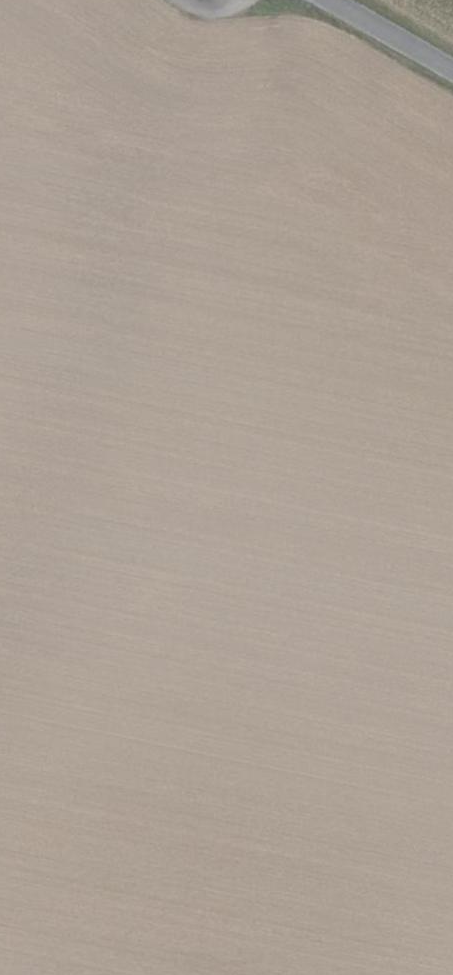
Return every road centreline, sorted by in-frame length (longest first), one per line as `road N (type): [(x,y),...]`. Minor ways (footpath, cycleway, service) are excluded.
road 1 (unclassified): [(333,0),(452,70)]

